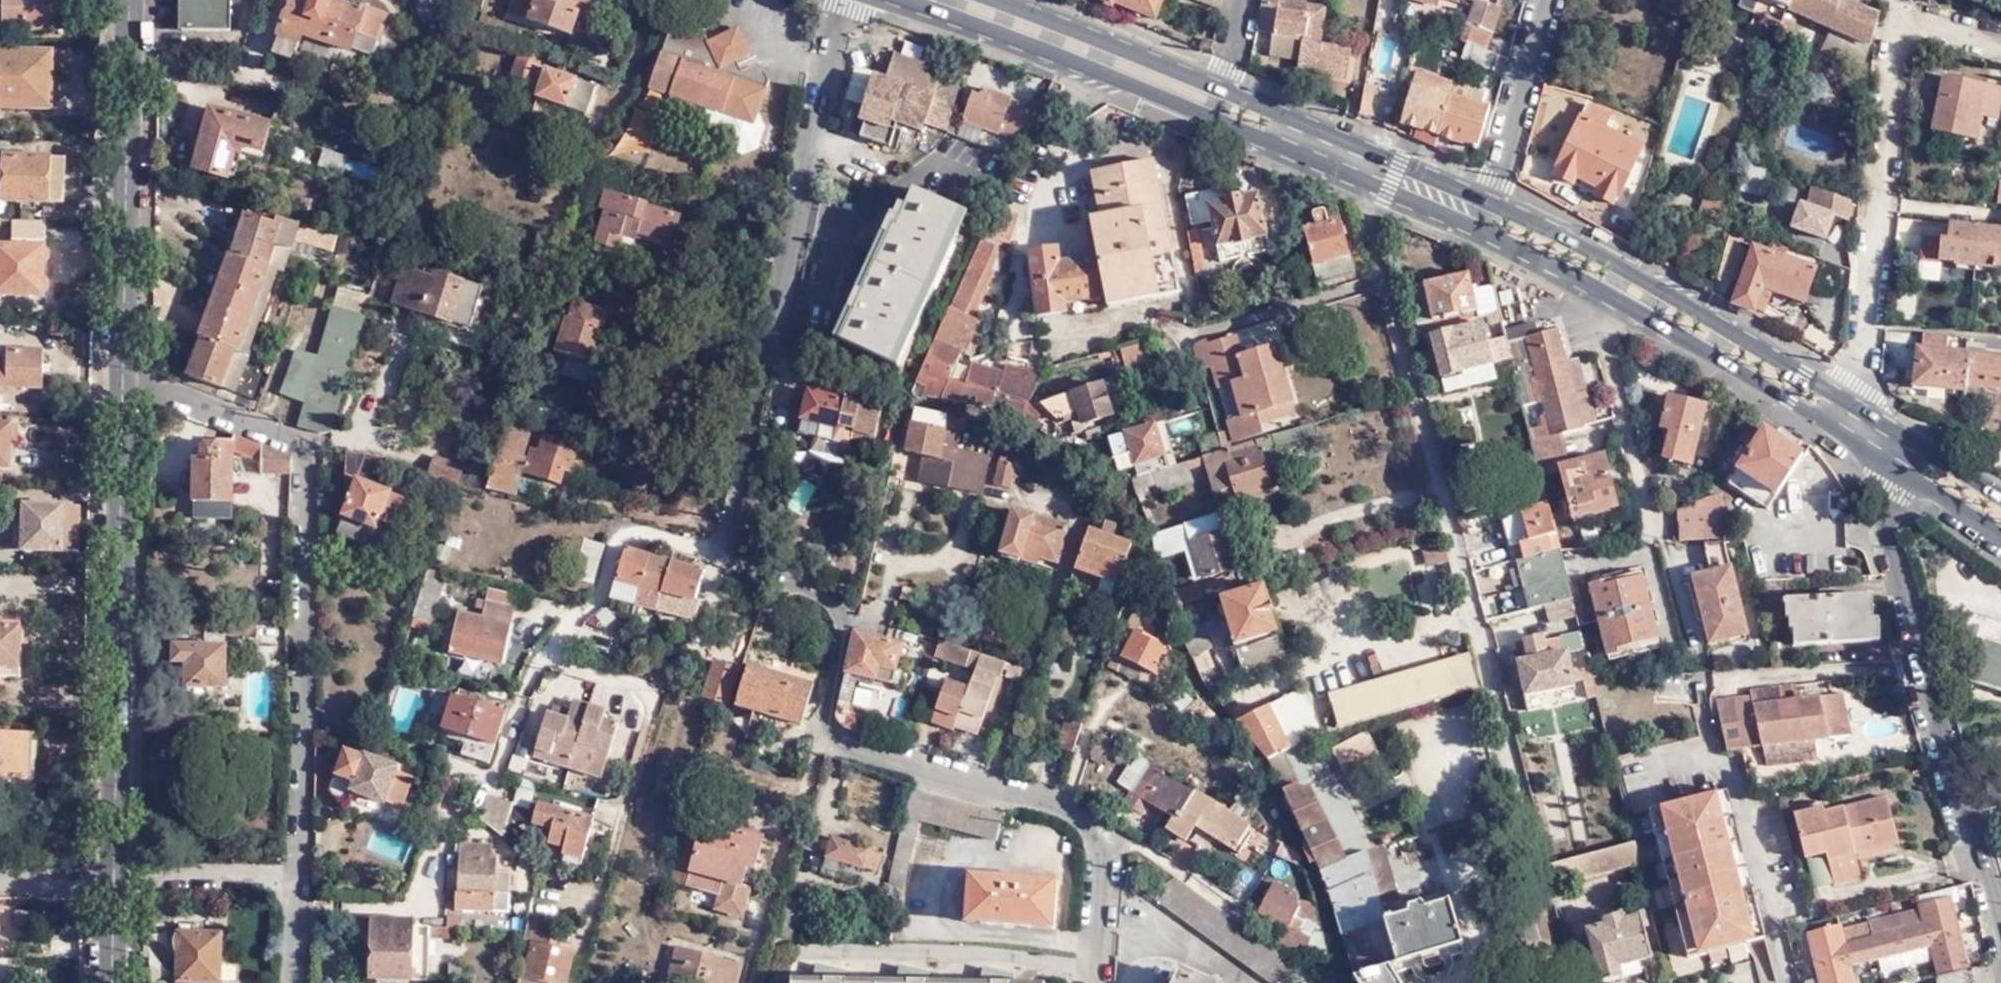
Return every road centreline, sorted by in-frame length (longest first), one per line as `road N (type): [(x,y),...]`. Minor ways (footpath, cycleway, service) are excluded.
road 1 (residential): [(847,0),(724,553),(826,600),(842,634),(823,735),(1075,815),(1108,835),(1091,982)]
road 2 (residential): [(1565,982),(1382,280),(1366,212),(1377,185)]
road 3 (residential): [(115,385),(304,449),(293,885)]
road 4 (secondary): [(1377,185),(1555,266),(1829,425)]
road 5 (tertiary): [(107,883),(115,385)]
road 6 (residential): [(1888,464),(1888,535),(2000,918)]
road 7 (secondary): [(1847,402),(1607,260),(1491,202)]
road 8 (tertiary): [(115,385),(119,0)]
road 9 (secondary): [(903,0),(1214,121)]
road 10 (secondary): [(1491,202),(1226,90)]
road 11 (secondary): [(1226,90),(993,0)]
road 12 (residential): [(1548,0),(1491,202)]
road 13 (residential): [(107,883),(293,885)]
road 14 (secondary): [(1214,121),(1377,185)]
road 15 (secondary): [(1888,464),(2000,535)]

